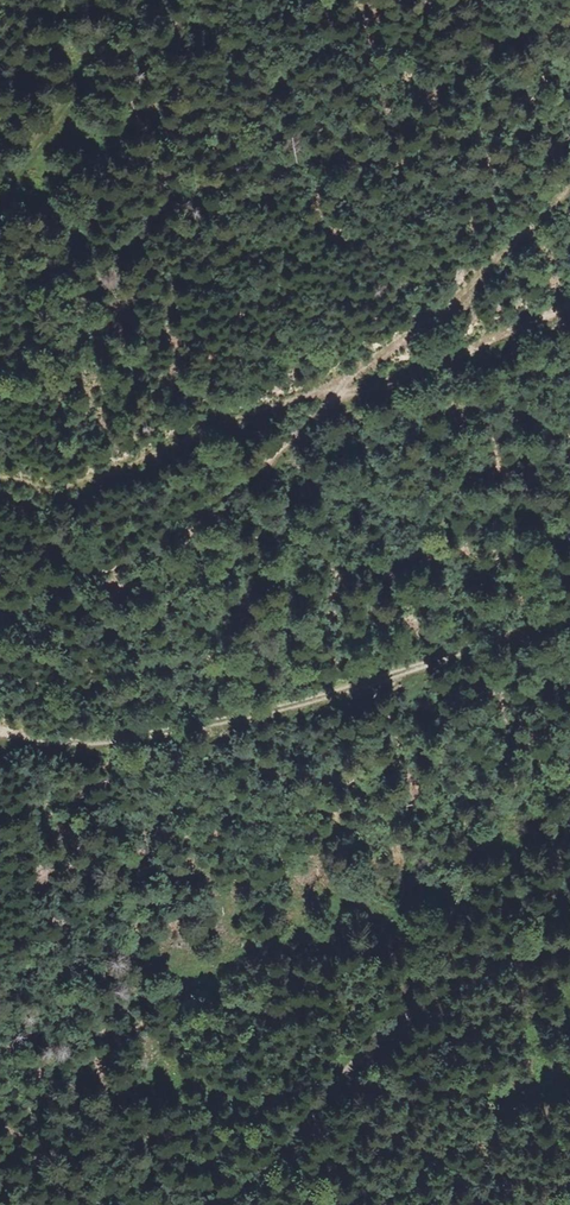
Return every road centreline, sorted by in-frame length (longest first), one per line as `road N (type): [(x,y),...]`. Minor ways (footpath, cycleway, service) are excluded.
road 1 (track): [(0,729),(93,736),(168,729),(321,693),(569,617)]
road 2 (track): [(569,939),(426,1004),(370,1050),(265,1161),(203,1204)]
road 3 (track): [(0,607),(119,574),(195,529),(346,391)]
road 4 (track): [(346,391),(221,422),(70,485),(0,477)]
road 5 (track): [(569,183),(490,261),(364,365),(346,391)]
road 6 (track): [(149,0),(117,31),(100,78),(34,150),(0,210)]
road 7 (track): [(346,391),(396,381),(569,302)]

